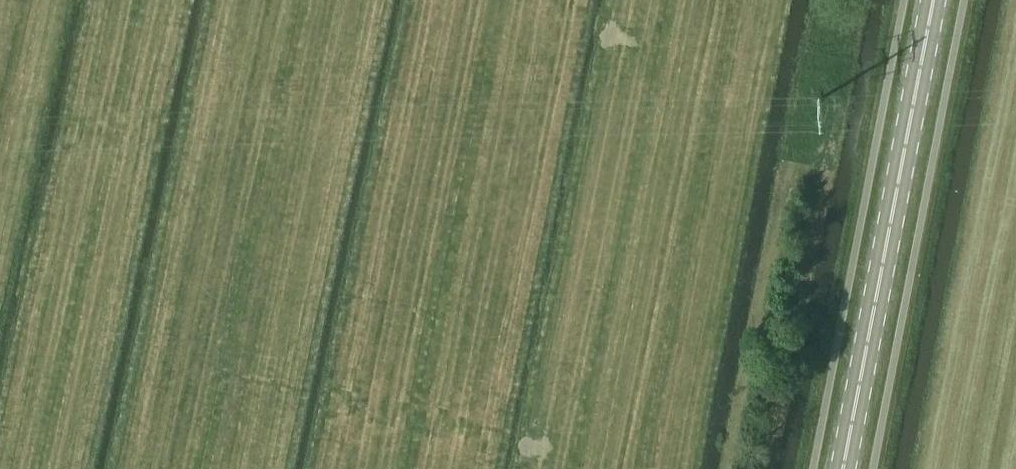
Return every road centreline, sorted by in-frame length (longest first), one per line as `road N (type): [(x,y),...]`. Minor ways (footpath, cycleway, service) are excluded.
road 1 (secondary): [(844,468),(935,0)]

